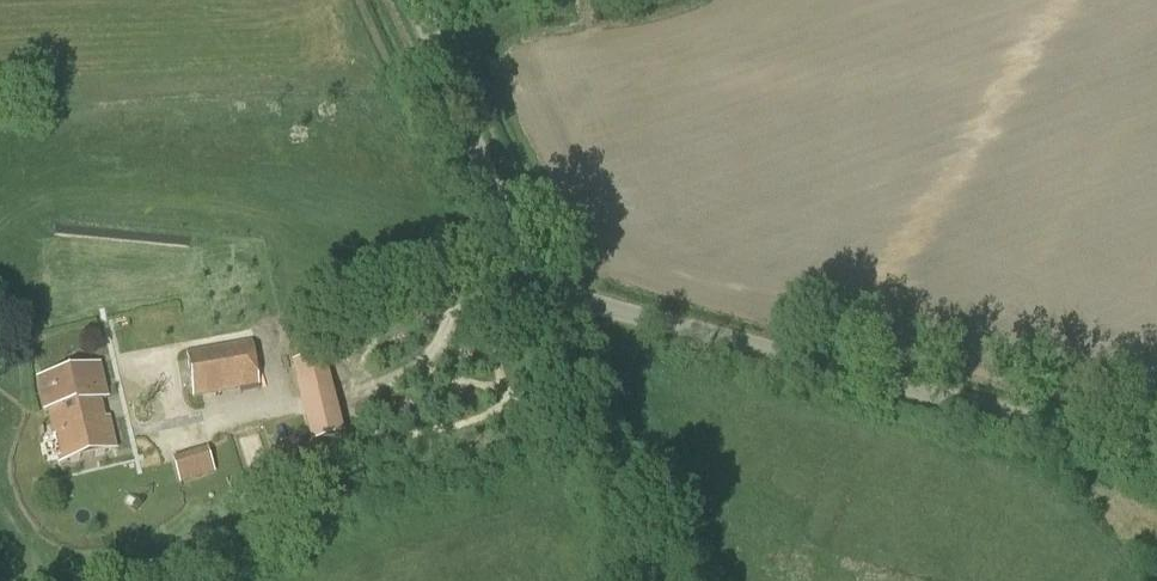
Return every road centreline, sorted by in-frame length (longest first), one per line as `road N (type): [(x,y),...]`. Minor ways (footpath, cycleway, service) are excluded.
road 1 (unclassified): [(1156,456),(588,303),(543,278),(521,248),(417,0)]
road 2 (track): [(564,291),(566,353),(580,402),(651,580)]

